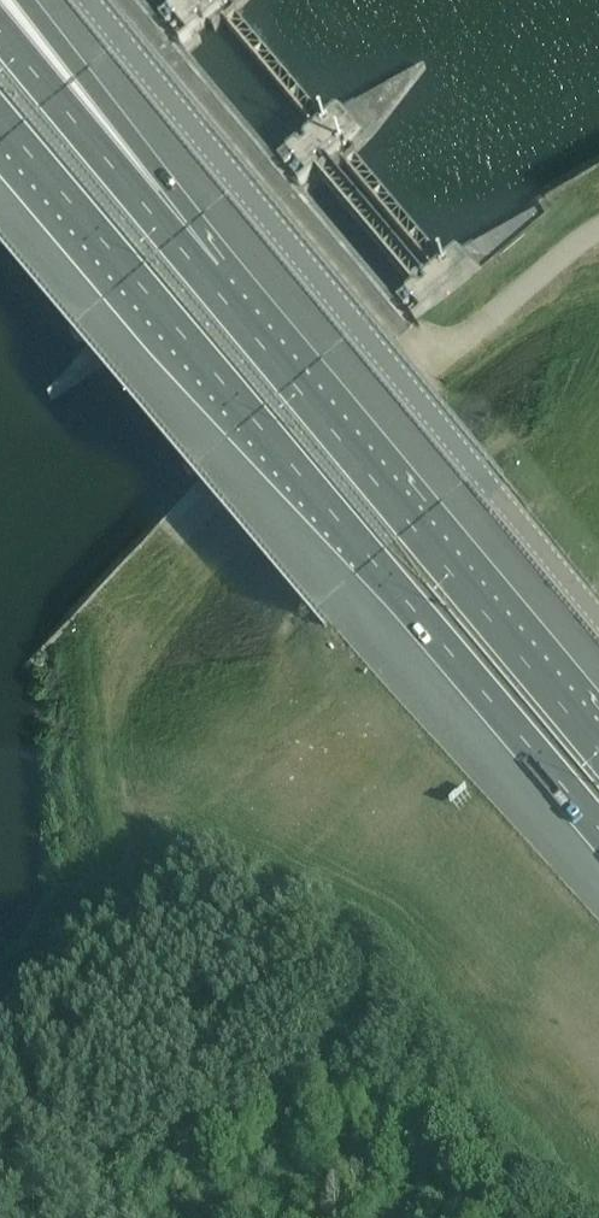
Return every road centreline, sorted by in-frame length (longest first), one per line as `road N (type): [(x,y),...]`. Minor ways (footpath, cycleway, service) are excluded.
road 1 (motorway): [(0,129),(598,832)]
road 2 (unclassified): [(598,623),(90,0)]
road 3 (motorway): [(598,752),(221,307)]
road 4 (motorway): [(221,307),(112,119),(20,0)]
road 5 (motorway): [(221,307),(0,41)]

